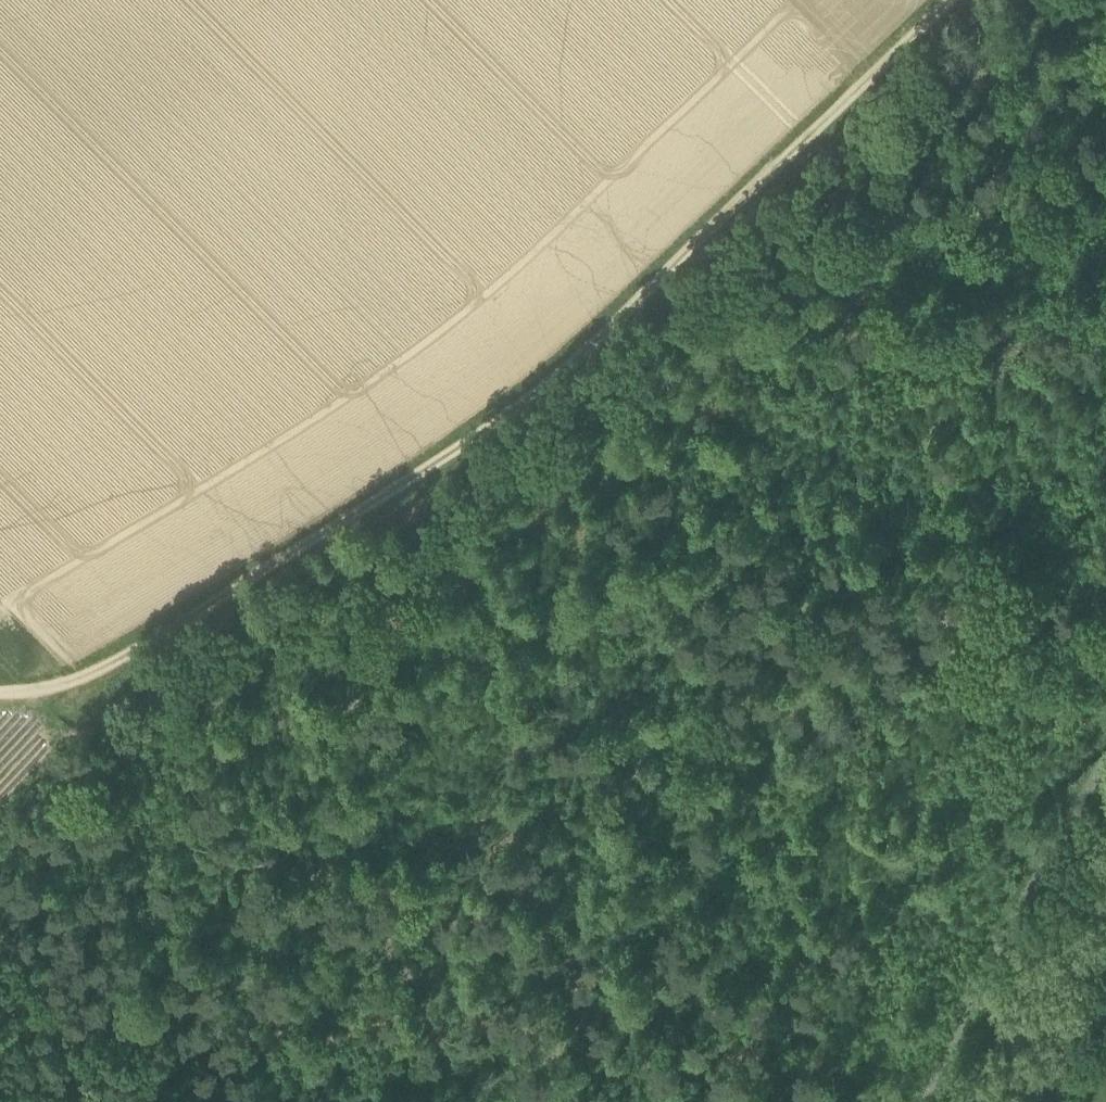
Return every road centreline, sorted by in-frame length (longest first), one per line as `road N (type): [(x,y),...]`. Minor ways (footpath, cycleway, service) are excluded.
road 1 (track): [(0,689),(42,688),(86,673),(480,433),(596,338),(945,0)]
road 2 (tertiary): [(988,1101),(1105,880)]

